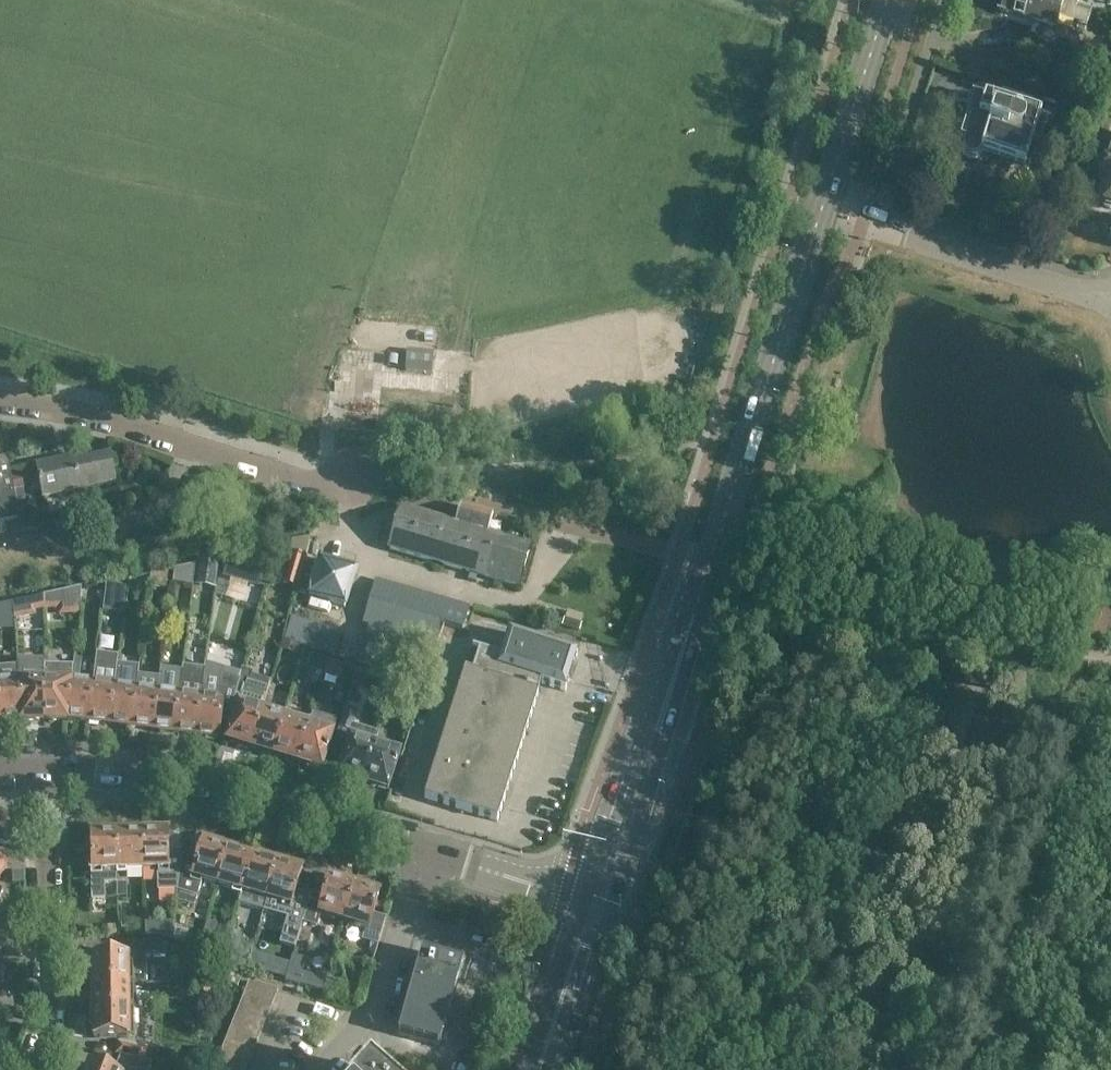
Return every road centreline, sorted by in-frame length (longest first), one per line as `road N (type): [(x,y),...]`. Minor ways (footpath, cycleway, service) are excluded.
road 1 (primary): [(593,899),(824,202)]
road 2 (tertiary): [(36,774),(172,777),(425,853)]
road 3 (residential): [(0,403),(56,410),(336,485)]
road 4 (residential): [(1110,292),(824,202)]
road 5 (residential): [(33,1069),(46,1010),(36,774)]
road 6 (residential): [(326,1069),(373,1028),(425,853)]
road 7 (primary): [(824,202),(887,0)]
road 8 (primary): [(546,1069),(593,899)]
road 9 (tertiary): [(425,853),(593,899)]

